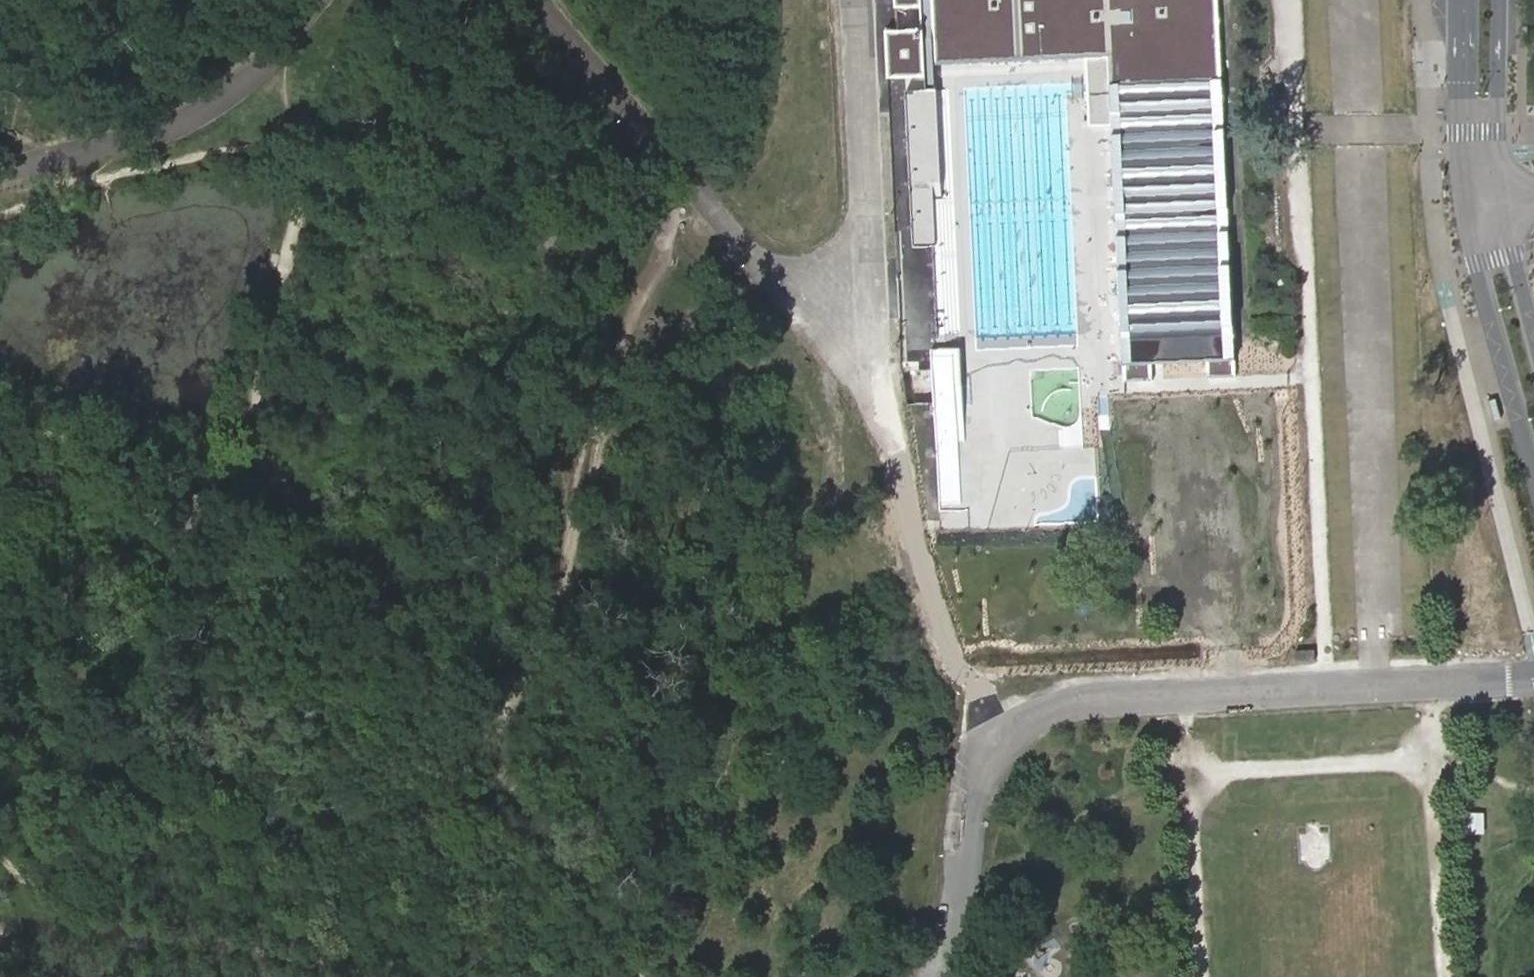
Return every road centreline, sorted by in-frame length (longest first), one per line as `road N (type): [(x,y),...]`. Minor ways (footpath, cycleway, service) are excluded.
road 1 (unclassified): [(1533,677),(1087,702),(1016,736),(990,771),(975,822)]
road 2 (tertiary): [(1468,200),(1476,263),(1533,474)]
road 3 (tertiary): [(1463,0),(1468,200)]
road 4 (tertiary): [(1503,196),(1500,0)]
road 5 (tertiary): [(1533,336),(1503,196)]

